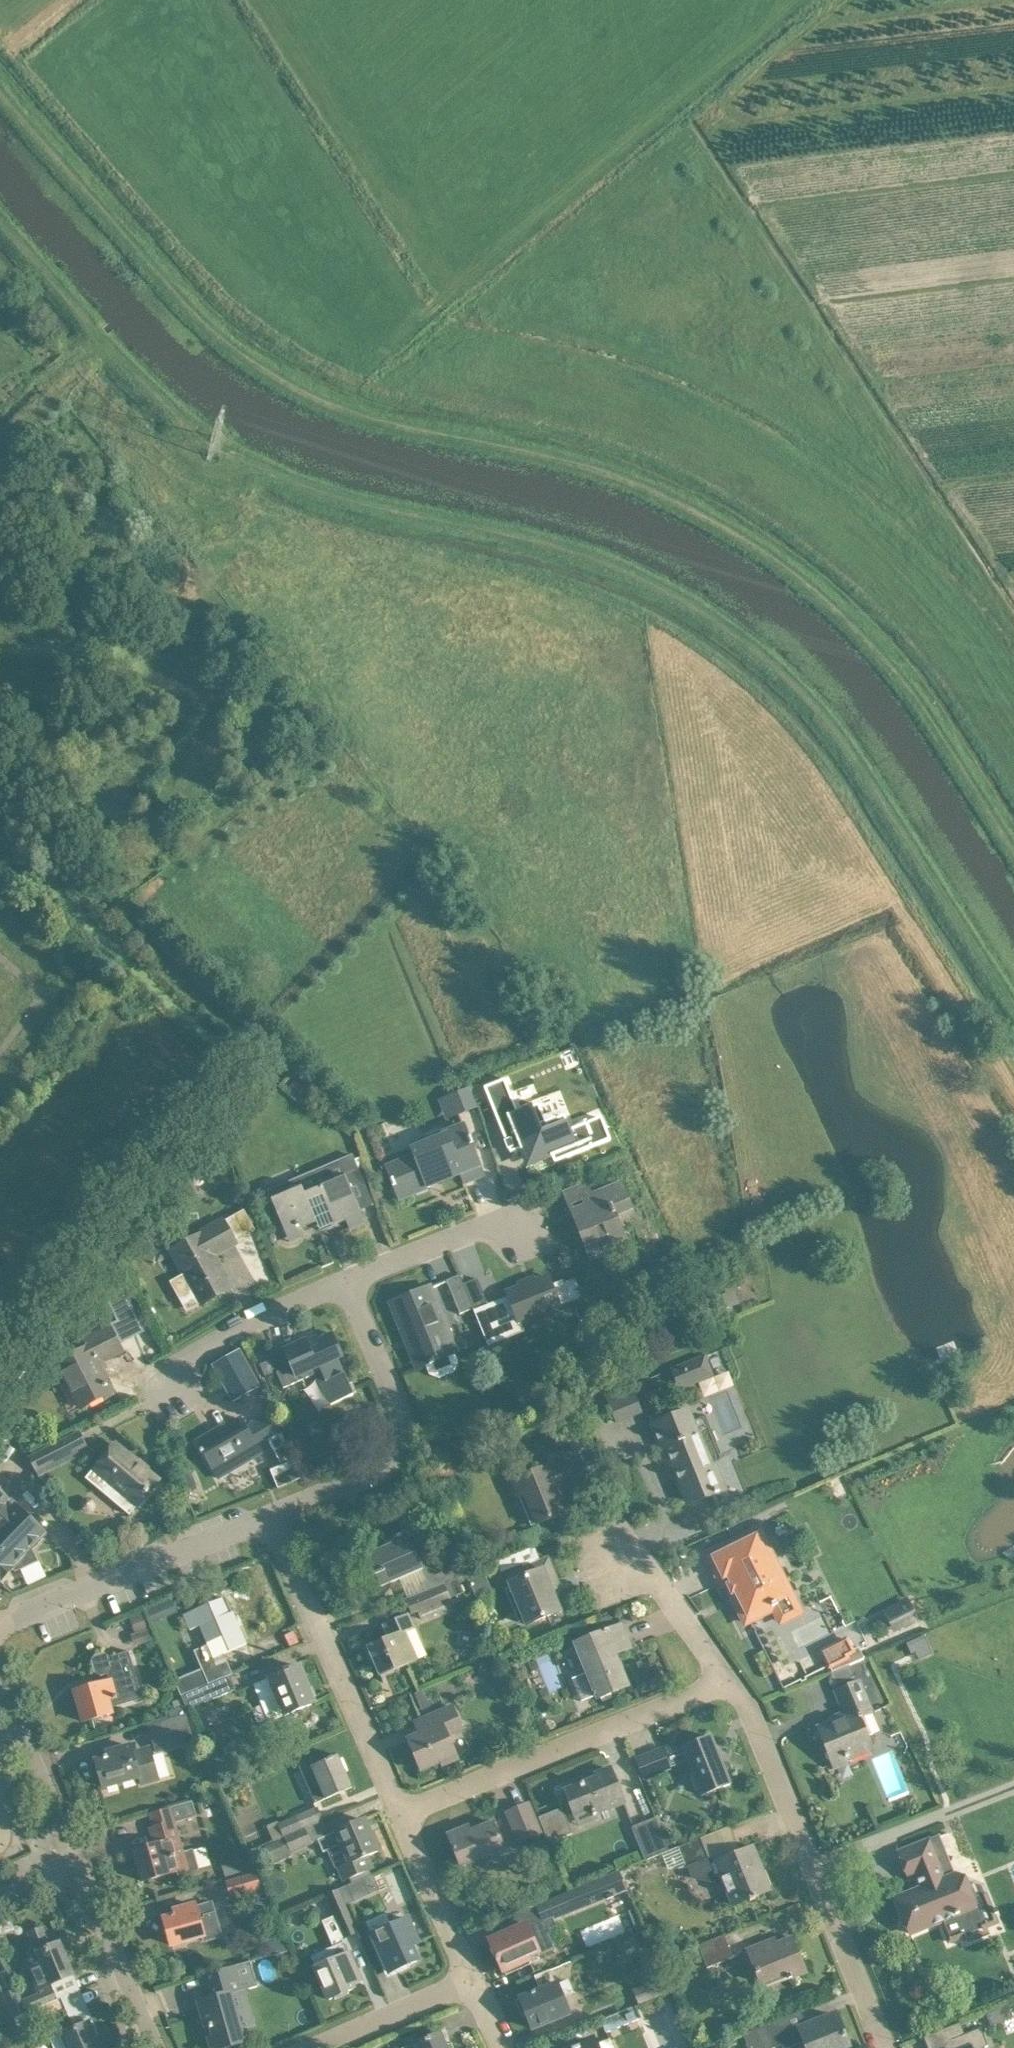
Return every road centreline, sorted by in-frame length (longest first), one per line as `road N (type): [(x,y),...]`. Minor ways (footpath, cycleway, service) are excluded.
road 1 (residential): [(727,1681),(755,1726),(888,2047)]
road 2 (residential): [(401,1816),(727,1681)]
road 3 (residential): [(272,1520),(393,1460),(401,1431),(396,1405),(343,1282)]
road 4 (residential): [(401,1816),(272,1520)]
road 5 (track): [(0,1368),(204,1144)]
road 6 (residential): [(0,1625),(272,1520)]
road 7 (residential): [(141,1386),(343,1282)]
road 8 (residential): [(343,1282),(534,1206)]
road 9 (residential): [(156,2047),(78,1860)]
road 10 (residential): [(78,1860),(0,1673)]
road 11 (residential): [(727,1681),(611,1525)]
road 12 (residential): [(471,1980),(401,1816)]
road 13 (unclassified): [(315,2047),(471,1980)]

